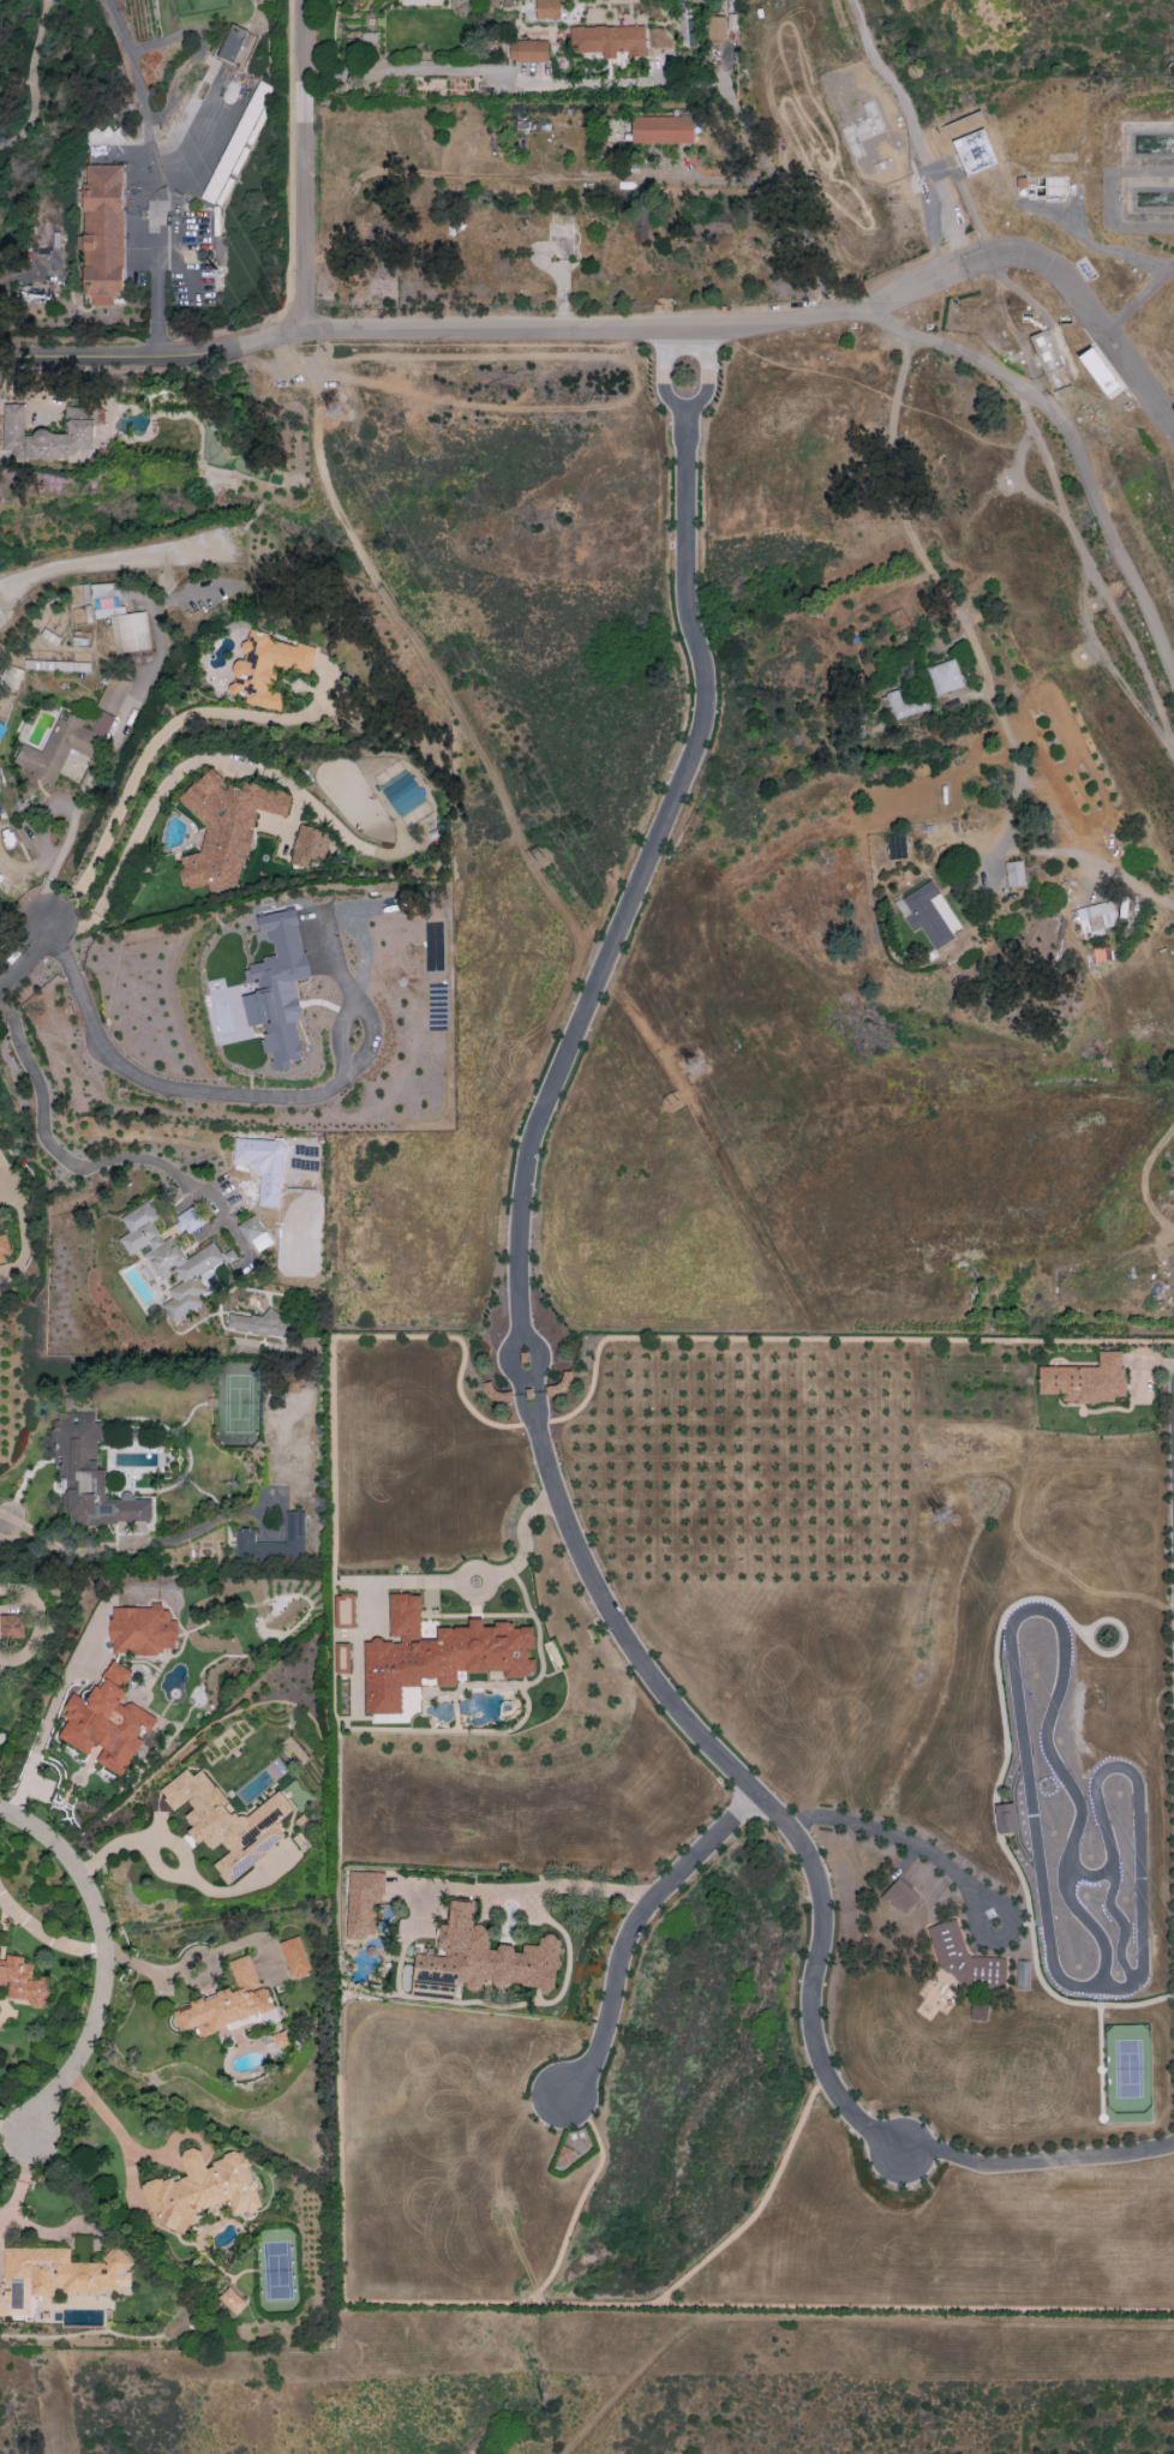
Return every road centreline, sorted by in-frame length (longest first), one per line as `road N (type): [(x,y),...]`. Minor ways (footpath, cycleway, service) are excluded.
road 1 (residential): [(684,412),(690,607),(706,670),(703,738),(529,1154),(523,1321)]
road 2 (residential): [(538,1427),(563,1512),(601,1596),(657,1677),(810,1861),(823,1898),(813,2006),(822,2059),(845,2105),(900,2148)]
road 3 (residential): [(538,1427),(580,1409),(610,1337),(1173,1345)]
road 4 (residential): [(786,321),(849,316),(977,359),(1037,393),(1074,439),(1101,517),(1173,666)]
road 5 (residential): [(301,334),(786,321)]
road 6 (residential): [(0,1811),(41,1833),(77,1872),(104,1951),(74,2065),(25,2137)]
road 7 (residential): [(561,2101),(607,2017),(633,1921),(757,1795)]
road 8 (residential): [(301,334),(307,0)]
road 9 (residential): [(0,358),(154,359),(286,335)]

